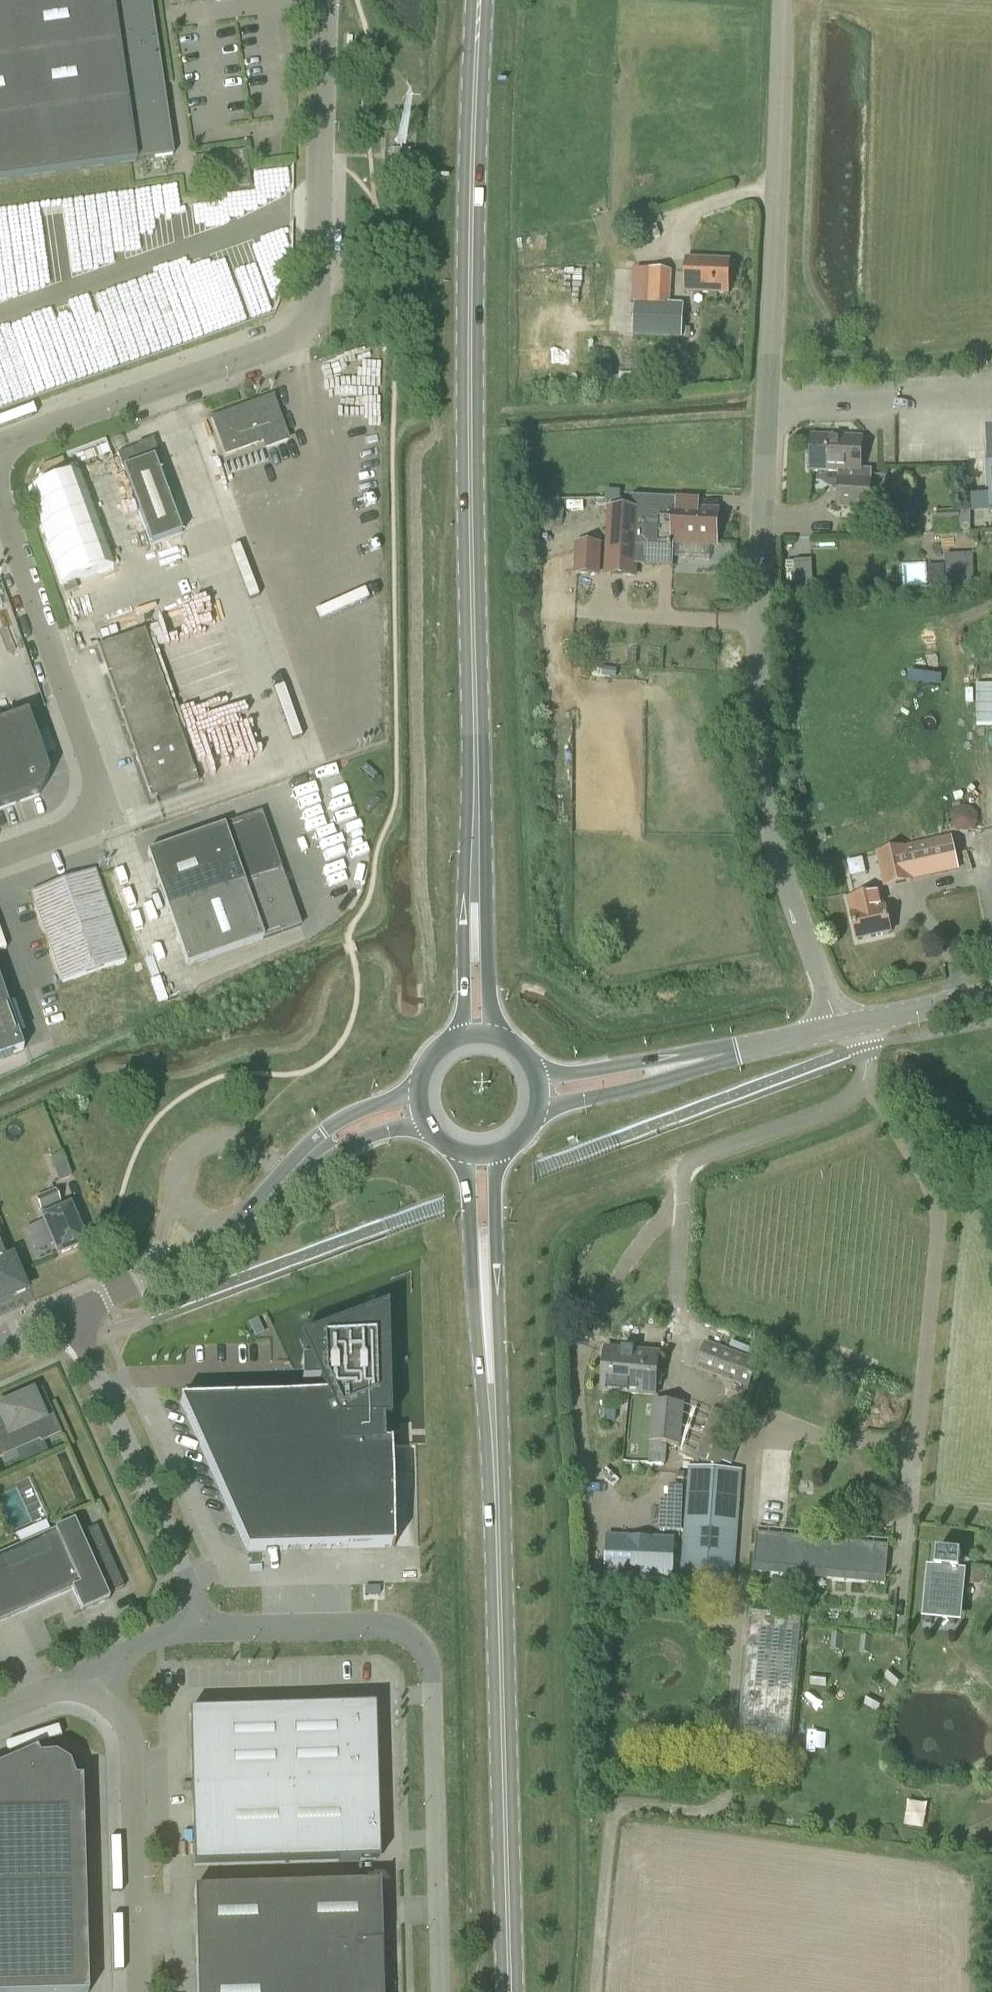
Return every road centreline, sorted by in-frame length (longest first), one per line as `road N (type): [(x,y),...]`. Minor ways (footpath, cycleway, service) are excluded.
road 1 (unclassified): [(837,1027),(769,825),(757,721),(785,0)]
road 2 (primary): [(475,848),(470,345),(480,0)]
road 3 (primary): [(487,1305),(509,1991)]
road 4 (unclassified): [(0,443),(318,333),(326,0)]
road 5 (unclassified): [(440,1991),(431,1683),(422,1650),(381,1625),(195,1630)]
road 6 (unclassified): [(0,856),(111,817),(0,501)]
road 7 (unclassified): [(195,1630),(184,1571),(69,1311)]
road 8 (unclassified): [(139,1991),(133,1749),(118,1712),(92,1691)]
road 9 (unclassified): [(682,1198),(696,1159),(856,1090),(866,1061),(856,1023)]
road 10 (tertiary): [(419,1080),(403,1096),(323,1131),(269,1184),(260,1206)]
road 11 (primary): [(504,1039),(491,1008),(475,848)]
road 12 (primary): [(475,848),(455,1038)]
road 13 (tertiary): [(260,1206),(362,1140),(398,1128),(428,1130)]
road 14 (tertiary): [(260,1206),(195,1257),(105,1296)]
road 15 (unclassified): [(596,1991),(617,1814)]
road 16 (tertiary): [(537,1115),(650,1086),(695,1062)]
road 17 (tertiary): [(695,1062),(643,1061),(565,1074),(535,1070)]
road 18 (primary): [(457,1152),(487,1305)]
road 19 (primary): [(487,1305),(503,1151)]
road 20 (tertiary): [(695,1062),(837,1027)]
road 21 (tertiary): [(856,1023),(991,995)]
road 22 (unclassified): [(92,1691),(136,1647),(195,1630)]

